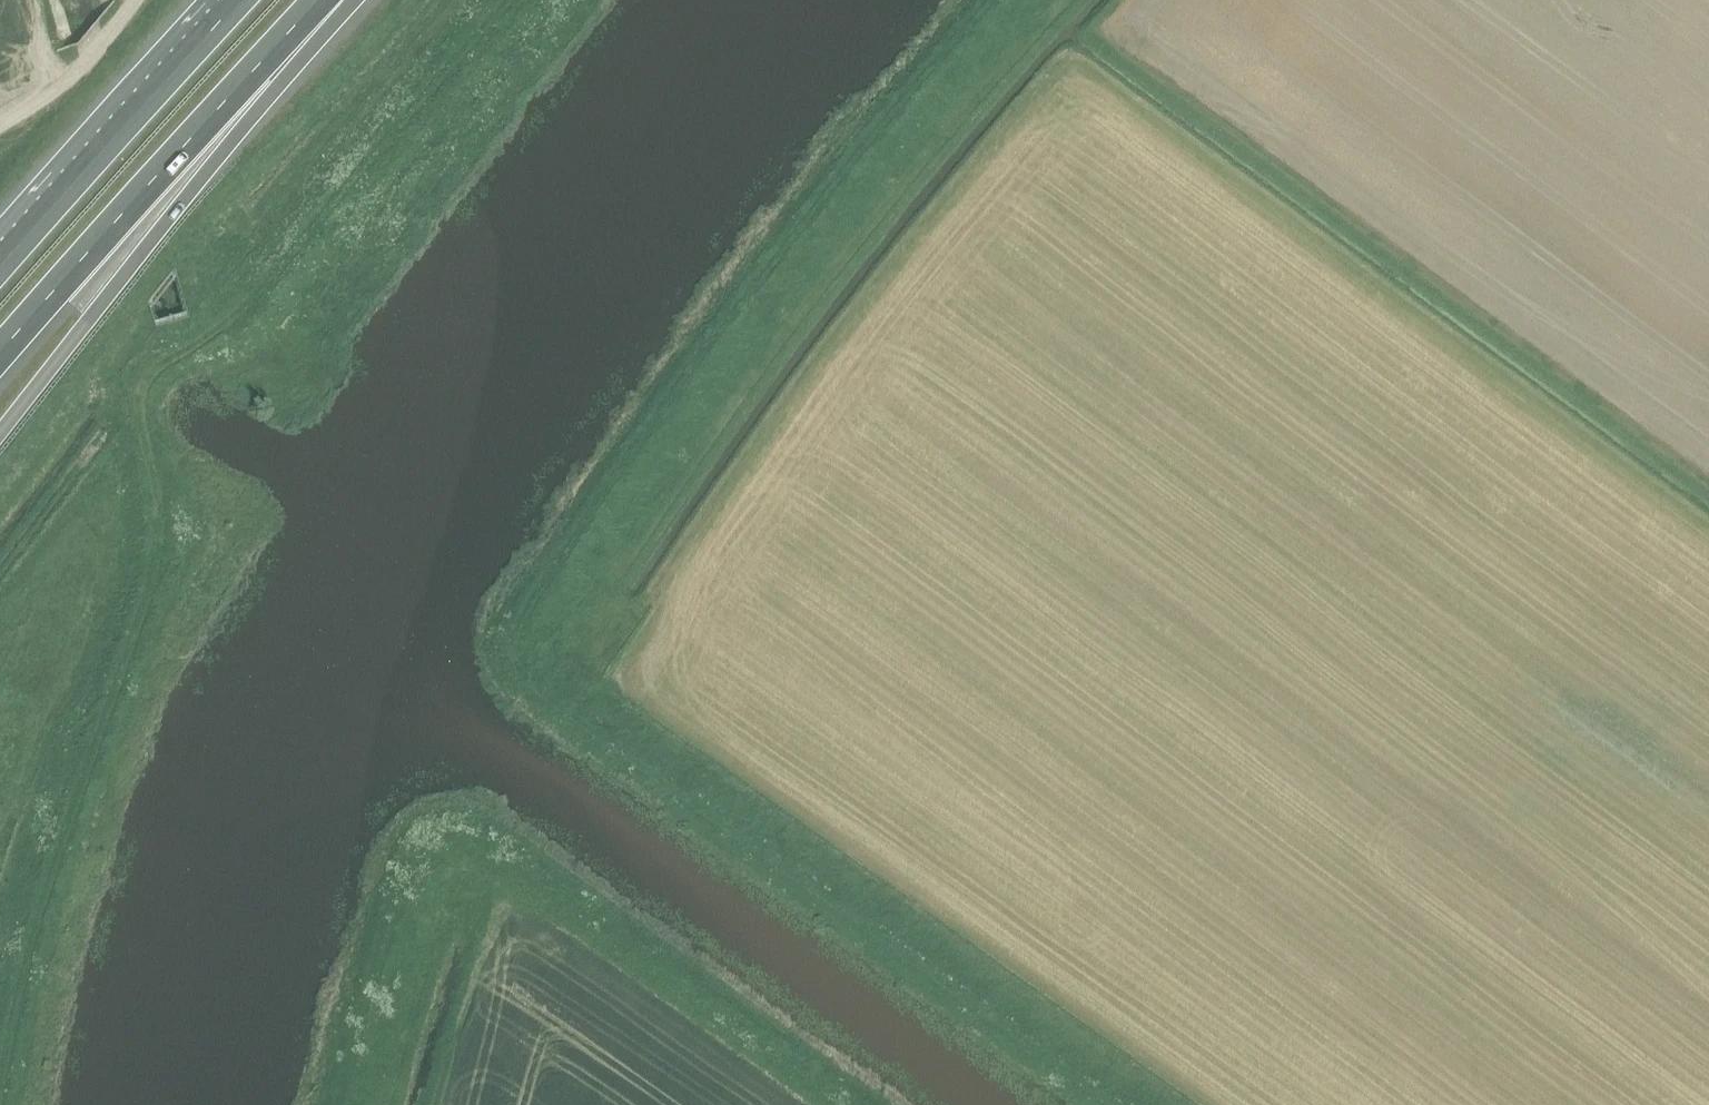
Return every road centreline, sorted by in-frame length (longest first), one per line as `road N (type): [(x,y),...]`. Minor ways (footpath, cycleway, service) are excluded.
road 1 (motorway): [(0,440),(272,101),(327,0)]
road 2 (motorway): [(0,353),(319,0)]
road 3 (motorway): [(238,0),(0,264)]
road 4 (unclassified): [(0,126),(84,65),(133,0)]

